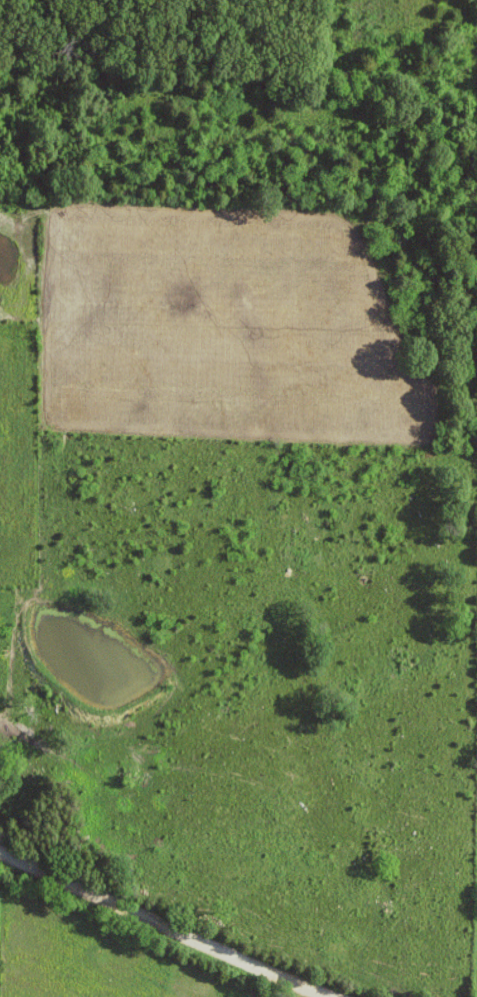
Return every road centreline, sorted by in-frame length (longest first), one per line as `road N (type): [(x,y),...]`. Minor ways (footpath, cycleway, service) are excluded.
road 1 (residential): [(353,996),(0,843)]

